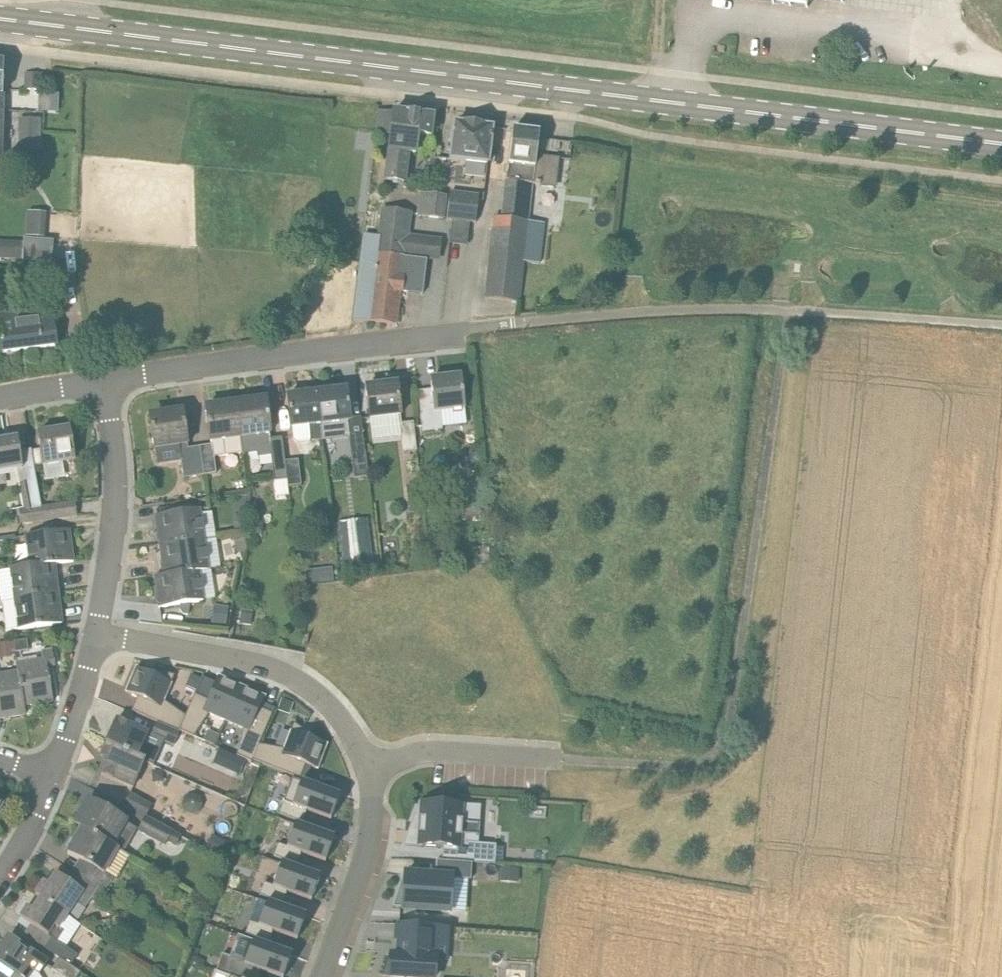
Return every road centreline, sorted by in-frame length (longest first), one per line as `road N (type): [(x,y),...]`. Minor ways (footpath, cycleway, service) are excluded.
road 1 (primary): [(1001,143),(0,18)]
road 2 (track): [(562,759),(689,766),(727,733),(789,309)]
road 3 (unclassified): [(514,323),(770,308),(1001,324)]
road 4 (residential): [(109,381),(514,323)]
road 5 (residential): [(96,636),(283,671),(340,717),(369,768)]
road 6 (residential): [(96,636),(120,505),(109,381)]
road 7 (residential): [(369,768),(365,849),(322,976)]
road 8 (residential): [(369,768),(423,751),(562,759)]
road 9 (residential): [(51,775),(96,636)]

